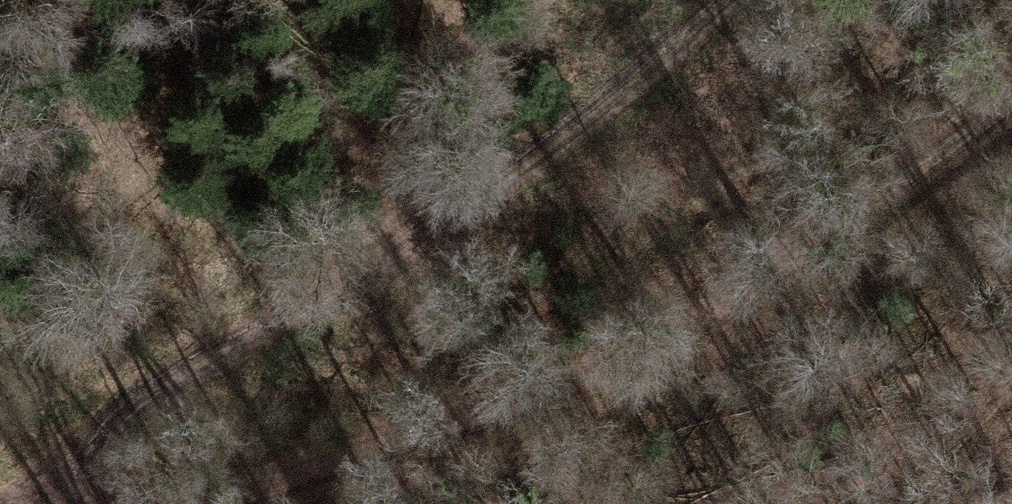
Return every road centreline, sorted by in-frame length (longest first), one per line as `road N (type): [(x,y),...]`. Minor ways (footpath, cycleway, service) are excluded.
road 1 (track): [(211,503),(611,356),(709,307),(1011,97)]
road 2 (track): [(0,470),(285,322),(470,203),(710,0)]

